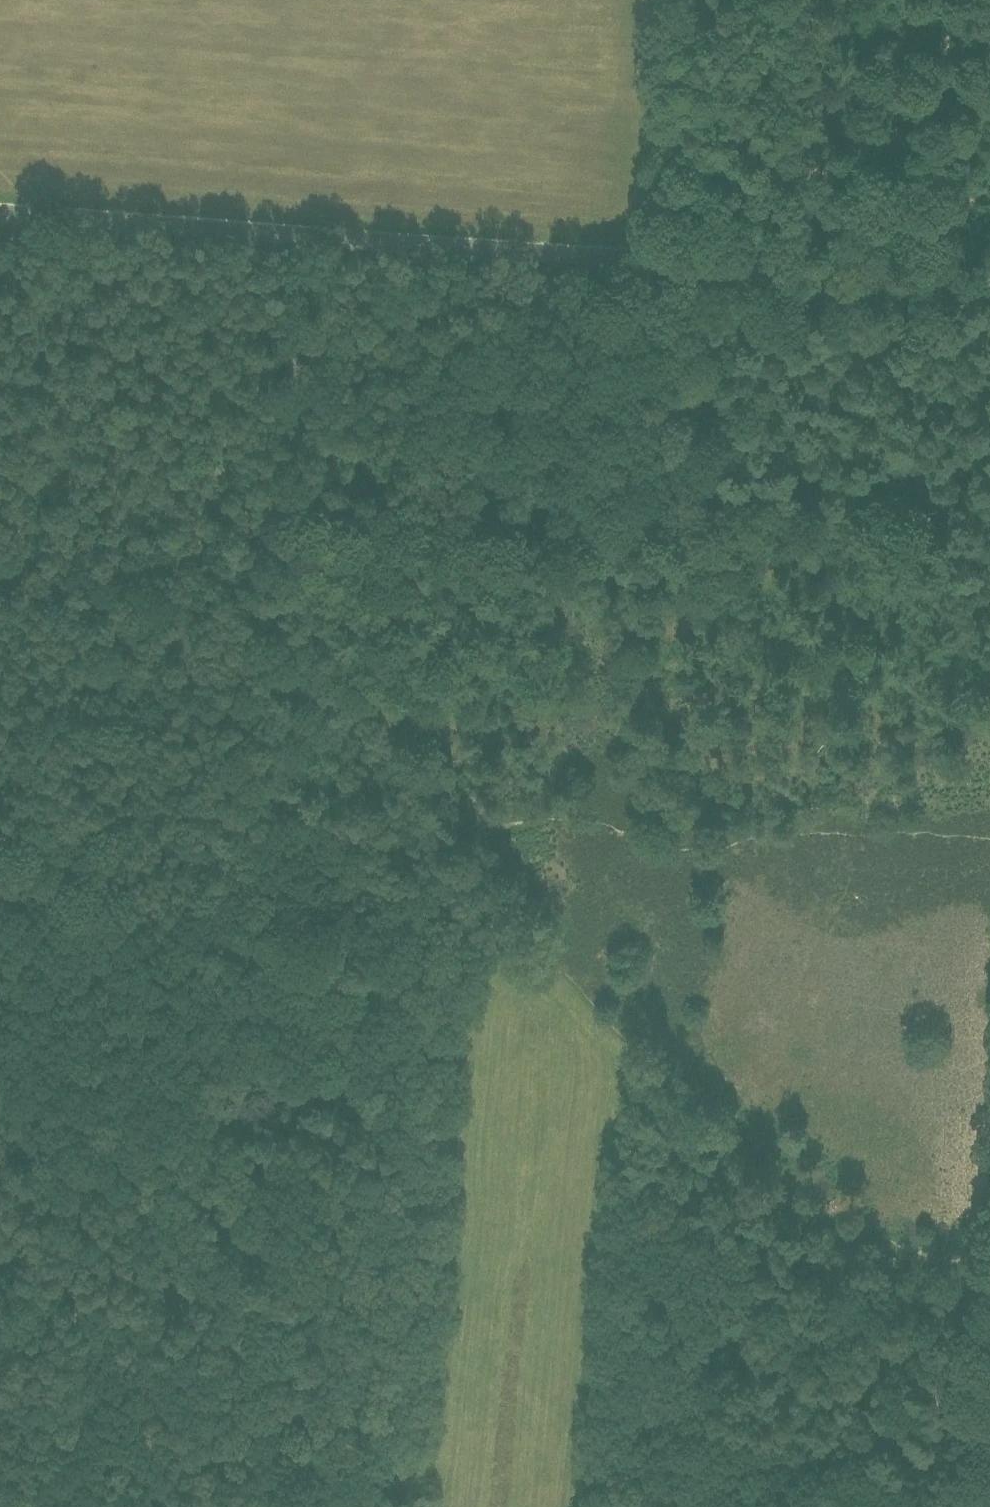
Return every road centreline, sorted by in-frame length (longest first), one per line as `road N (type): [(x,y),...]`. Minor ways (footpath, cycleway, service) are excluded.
road 1 (unclassified): [(989,288),(0,217)]

